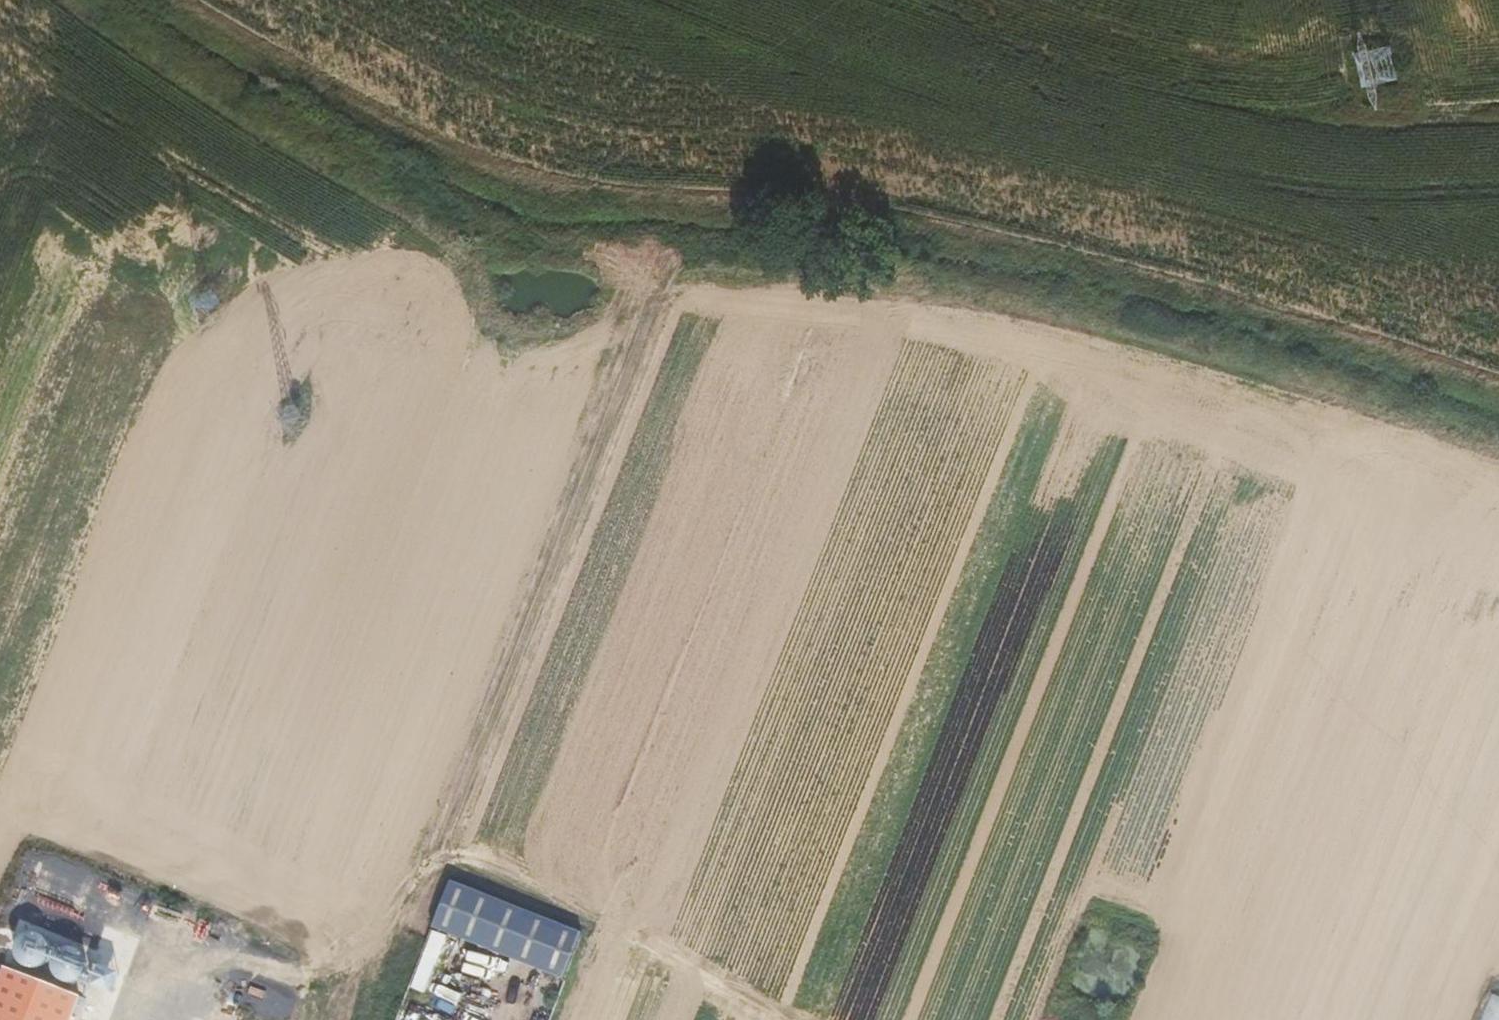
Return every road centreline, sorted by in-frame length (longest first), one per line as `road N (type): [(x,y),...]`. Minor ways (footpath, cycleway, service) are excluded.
road 1 (track): [(379,1019),(669,265)]
road 2 (track): [(208,0),(439,137)]

